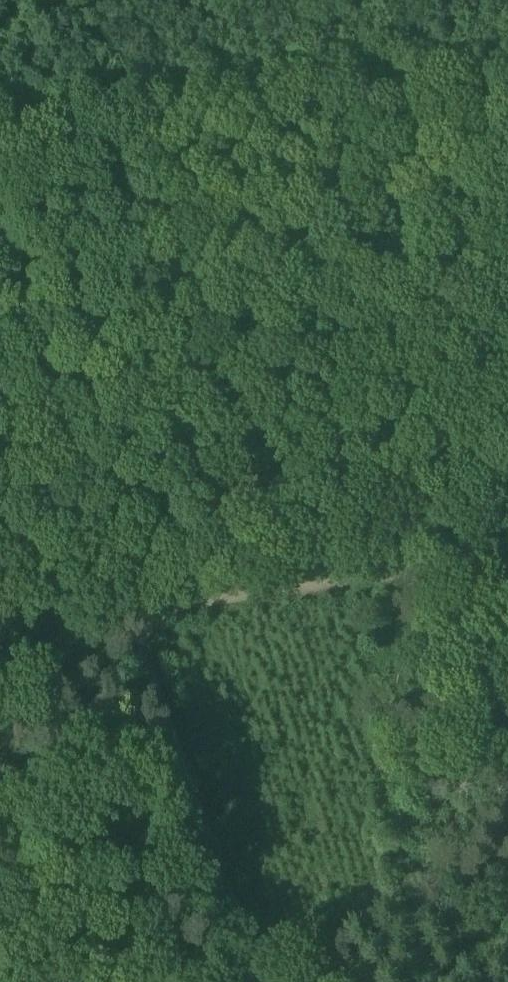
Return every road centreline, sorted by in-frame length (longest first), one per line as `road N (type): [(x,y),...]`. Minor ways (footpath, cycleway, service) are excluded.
road 1 (track): [(0,213),(271,981)]
road 2 (track): [(0,104),(337,74),(507,44)]
road 3 (track): [(507,551),(412,560),(141,618)]

